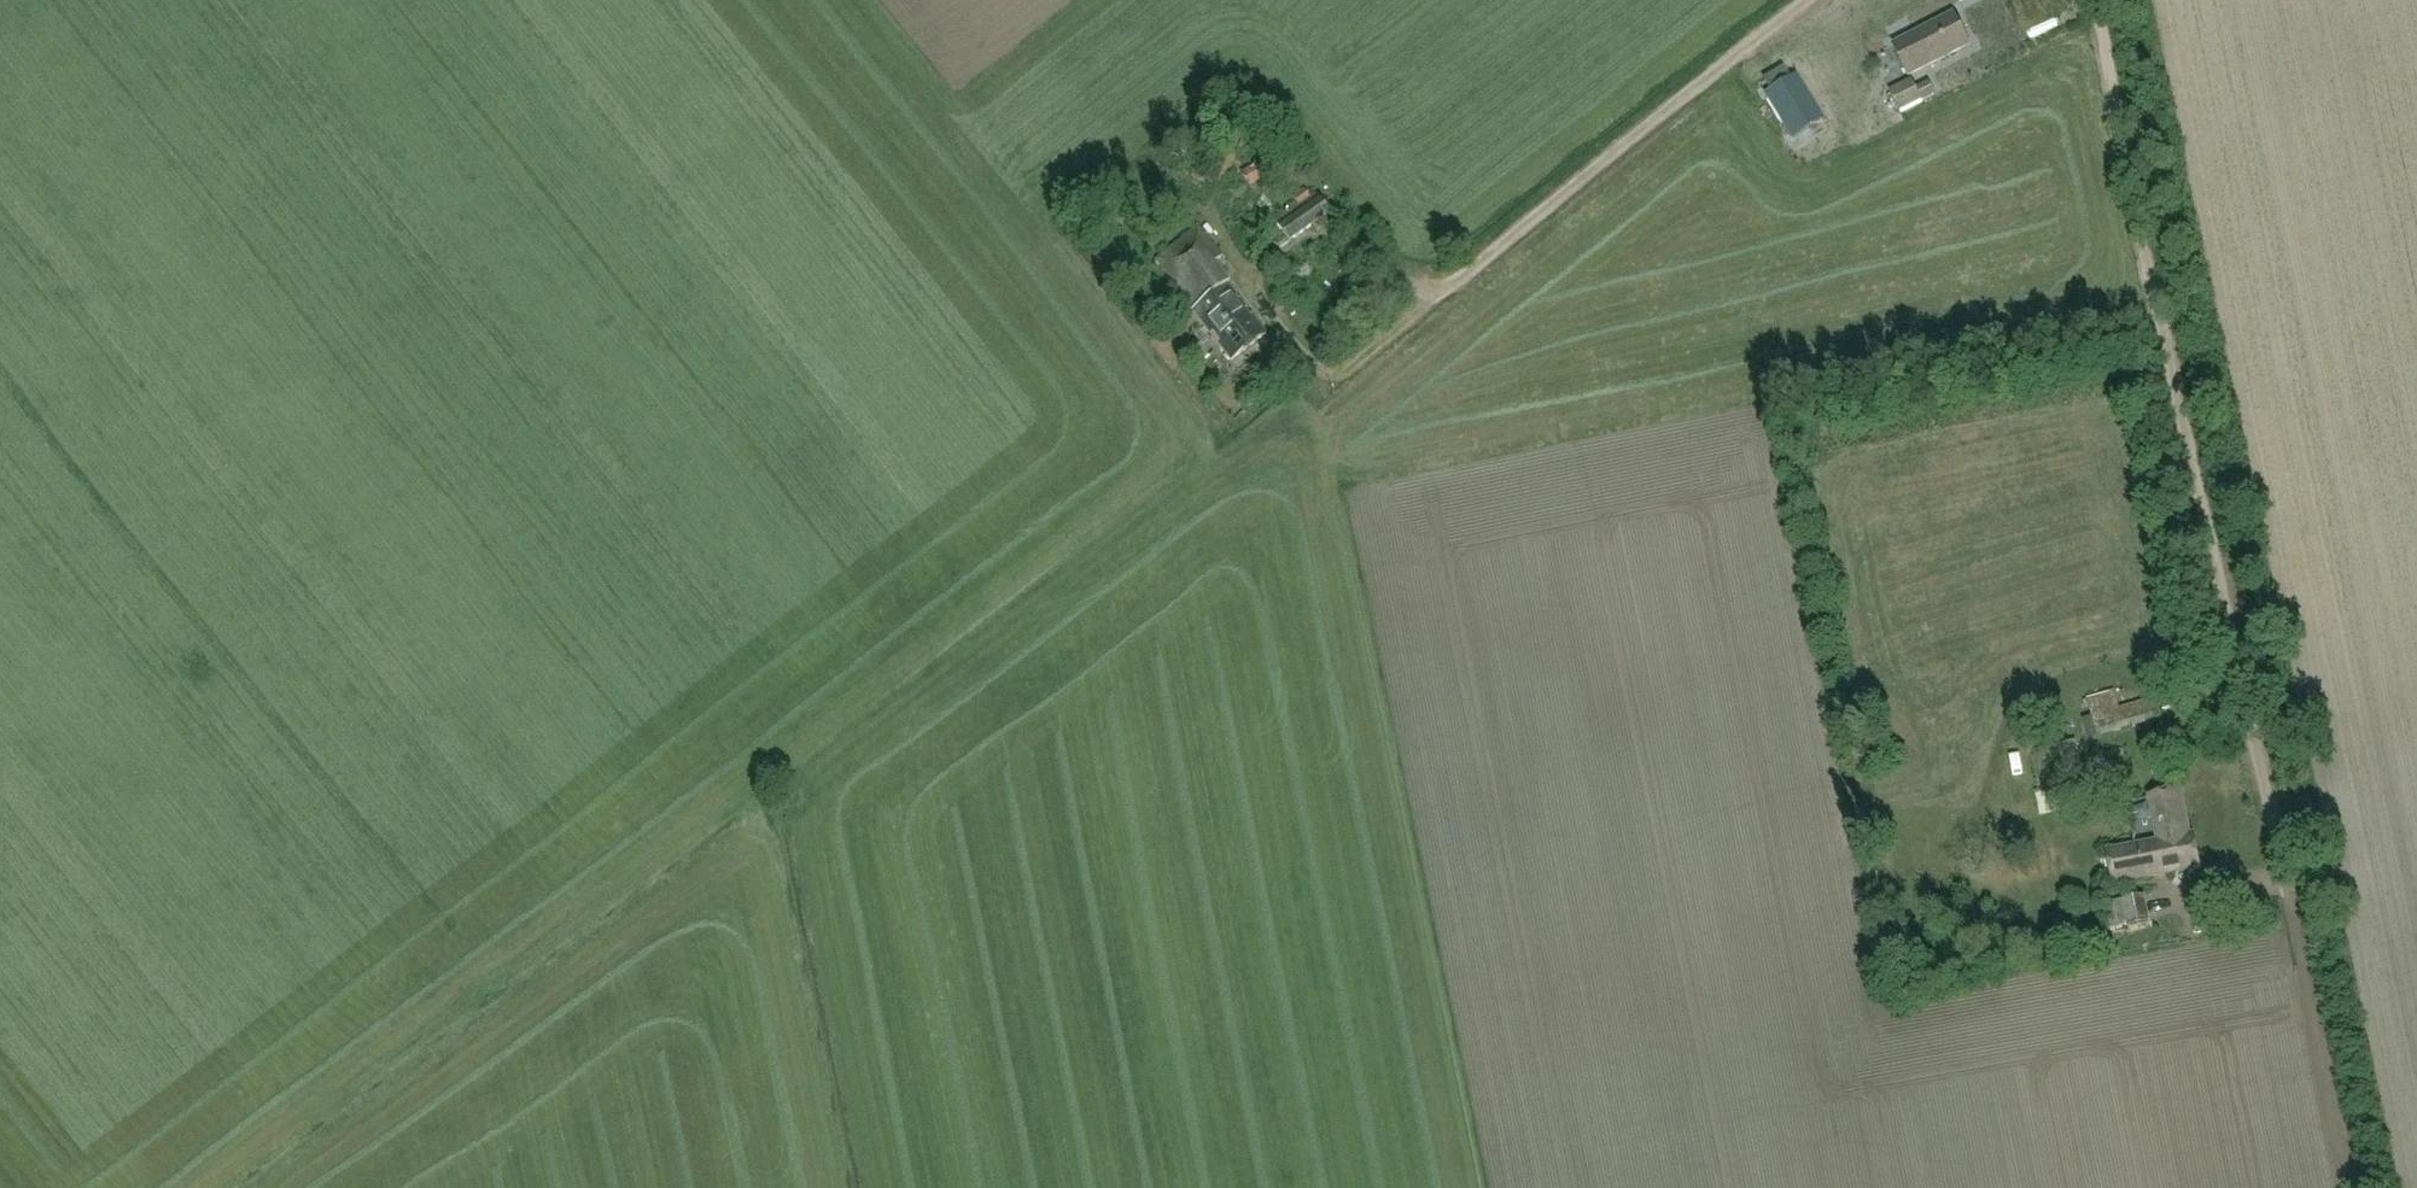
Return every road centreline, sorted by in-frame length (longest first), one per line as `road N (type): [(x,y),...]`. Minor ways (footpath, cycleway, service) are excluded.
road 1 (track): [(2351,1187),(2095,0)]
road 2 (track): [(1808,0),(1331,374)]

